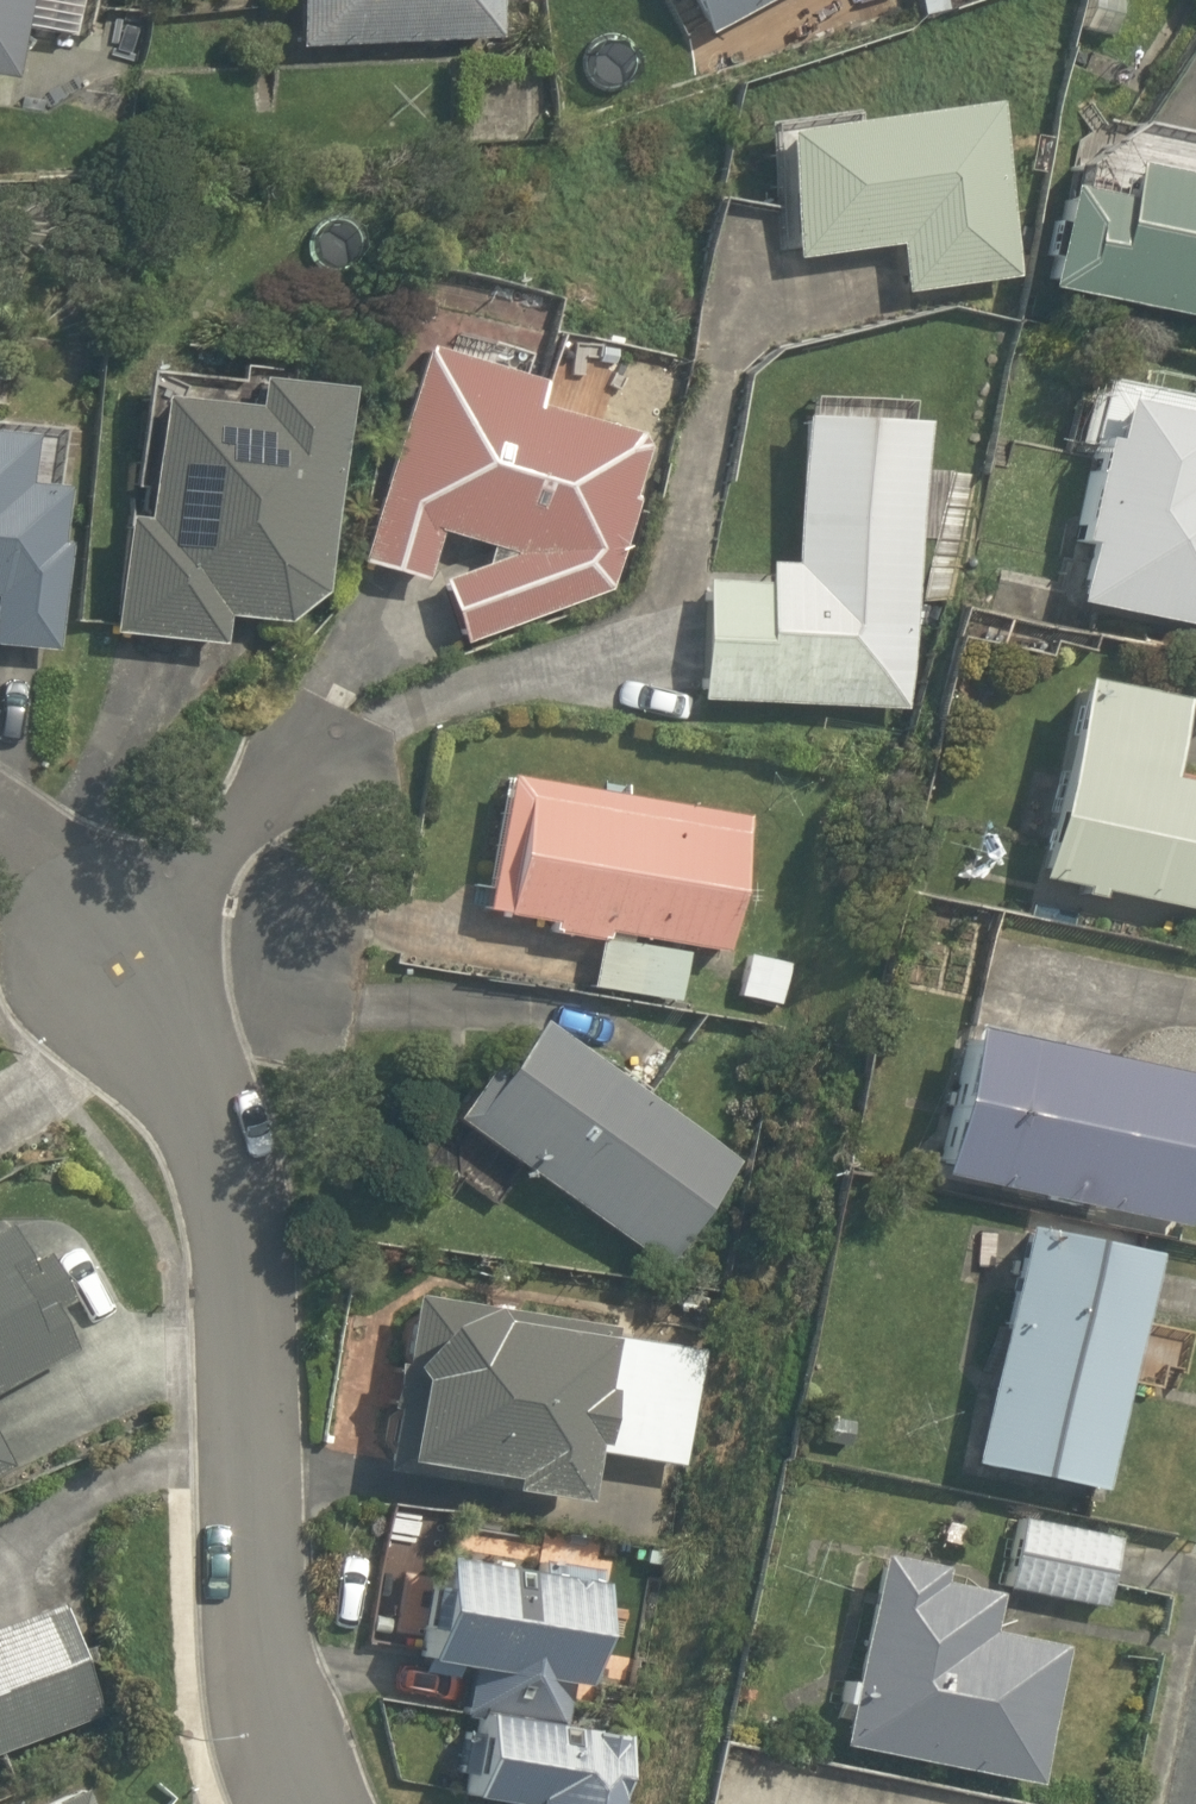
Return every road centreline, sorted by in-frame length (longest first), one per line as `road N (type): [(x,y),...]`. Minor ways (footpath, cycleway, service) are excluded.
road 1 (residential): [(128,961),(254,822),(349,742),(561,674),(631,643),(675,607),(750,249)]
road 2 (residential): [(128,961),(178,1029),(238,1189),(266,1643),(315,1803)]
road 3 (residential): [(0,850),(128,961)]

